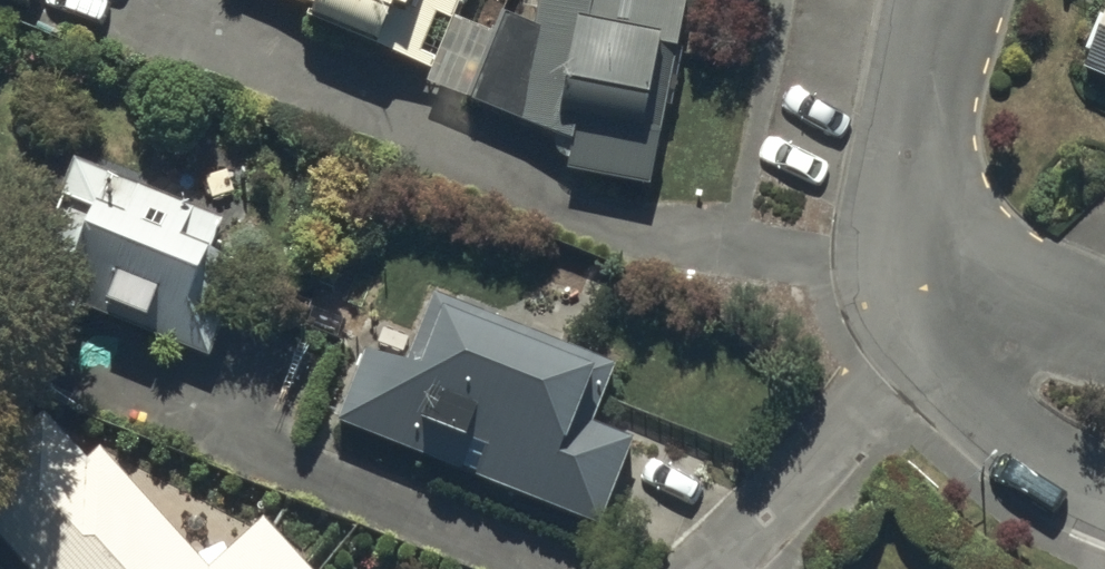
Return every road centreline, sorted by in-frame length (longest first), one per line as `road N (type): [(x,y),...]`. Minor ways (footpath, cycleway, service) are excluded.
road 1 (residential): [(930,342),(750,540),(712,568)]
road 2 (residential): [(953,0),(913,190),(916,270)]
road 3 (residential): [(1104,481),(1044,453),(930,342)]
road 4 (residential): [(916,270),(1104,323)]

